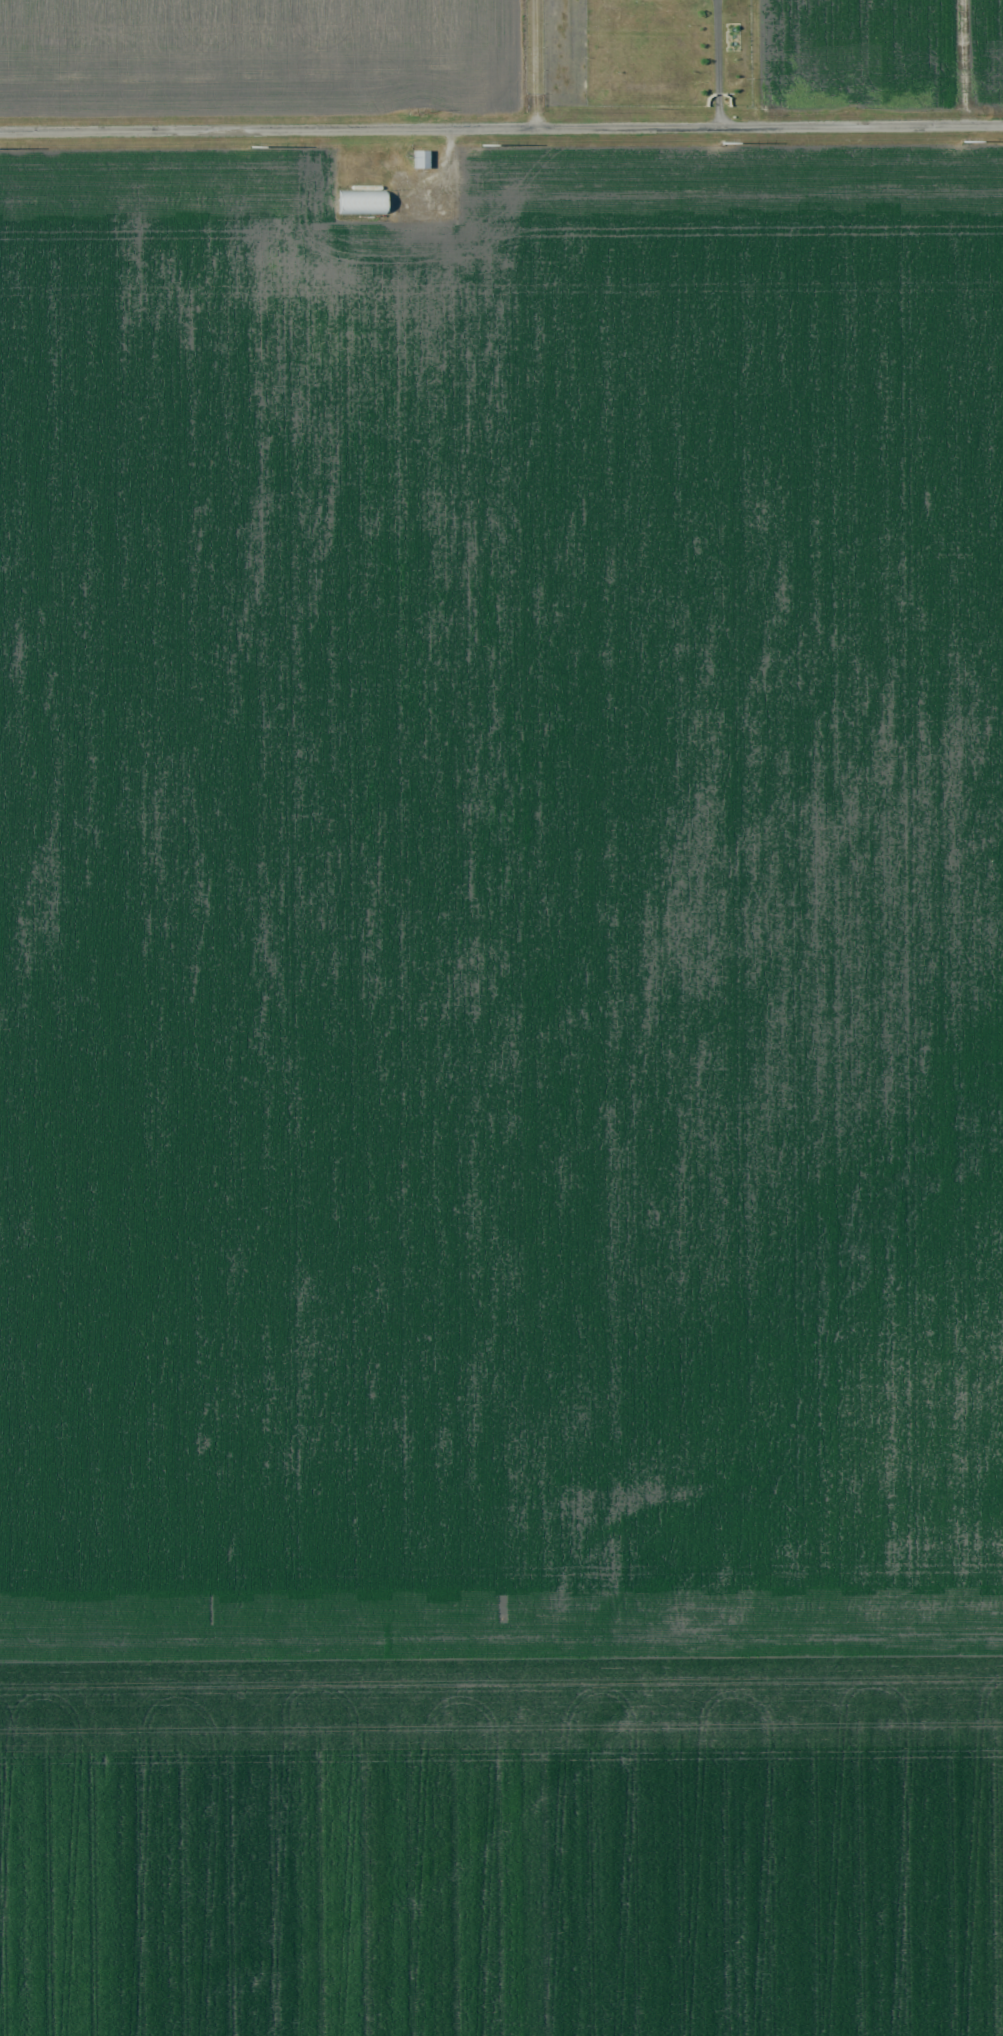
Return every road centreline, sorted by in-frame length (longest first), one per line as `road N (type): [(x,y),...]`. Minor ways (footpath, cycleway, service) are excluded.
road 1 (residential): [(0,132),(1002,123)]

